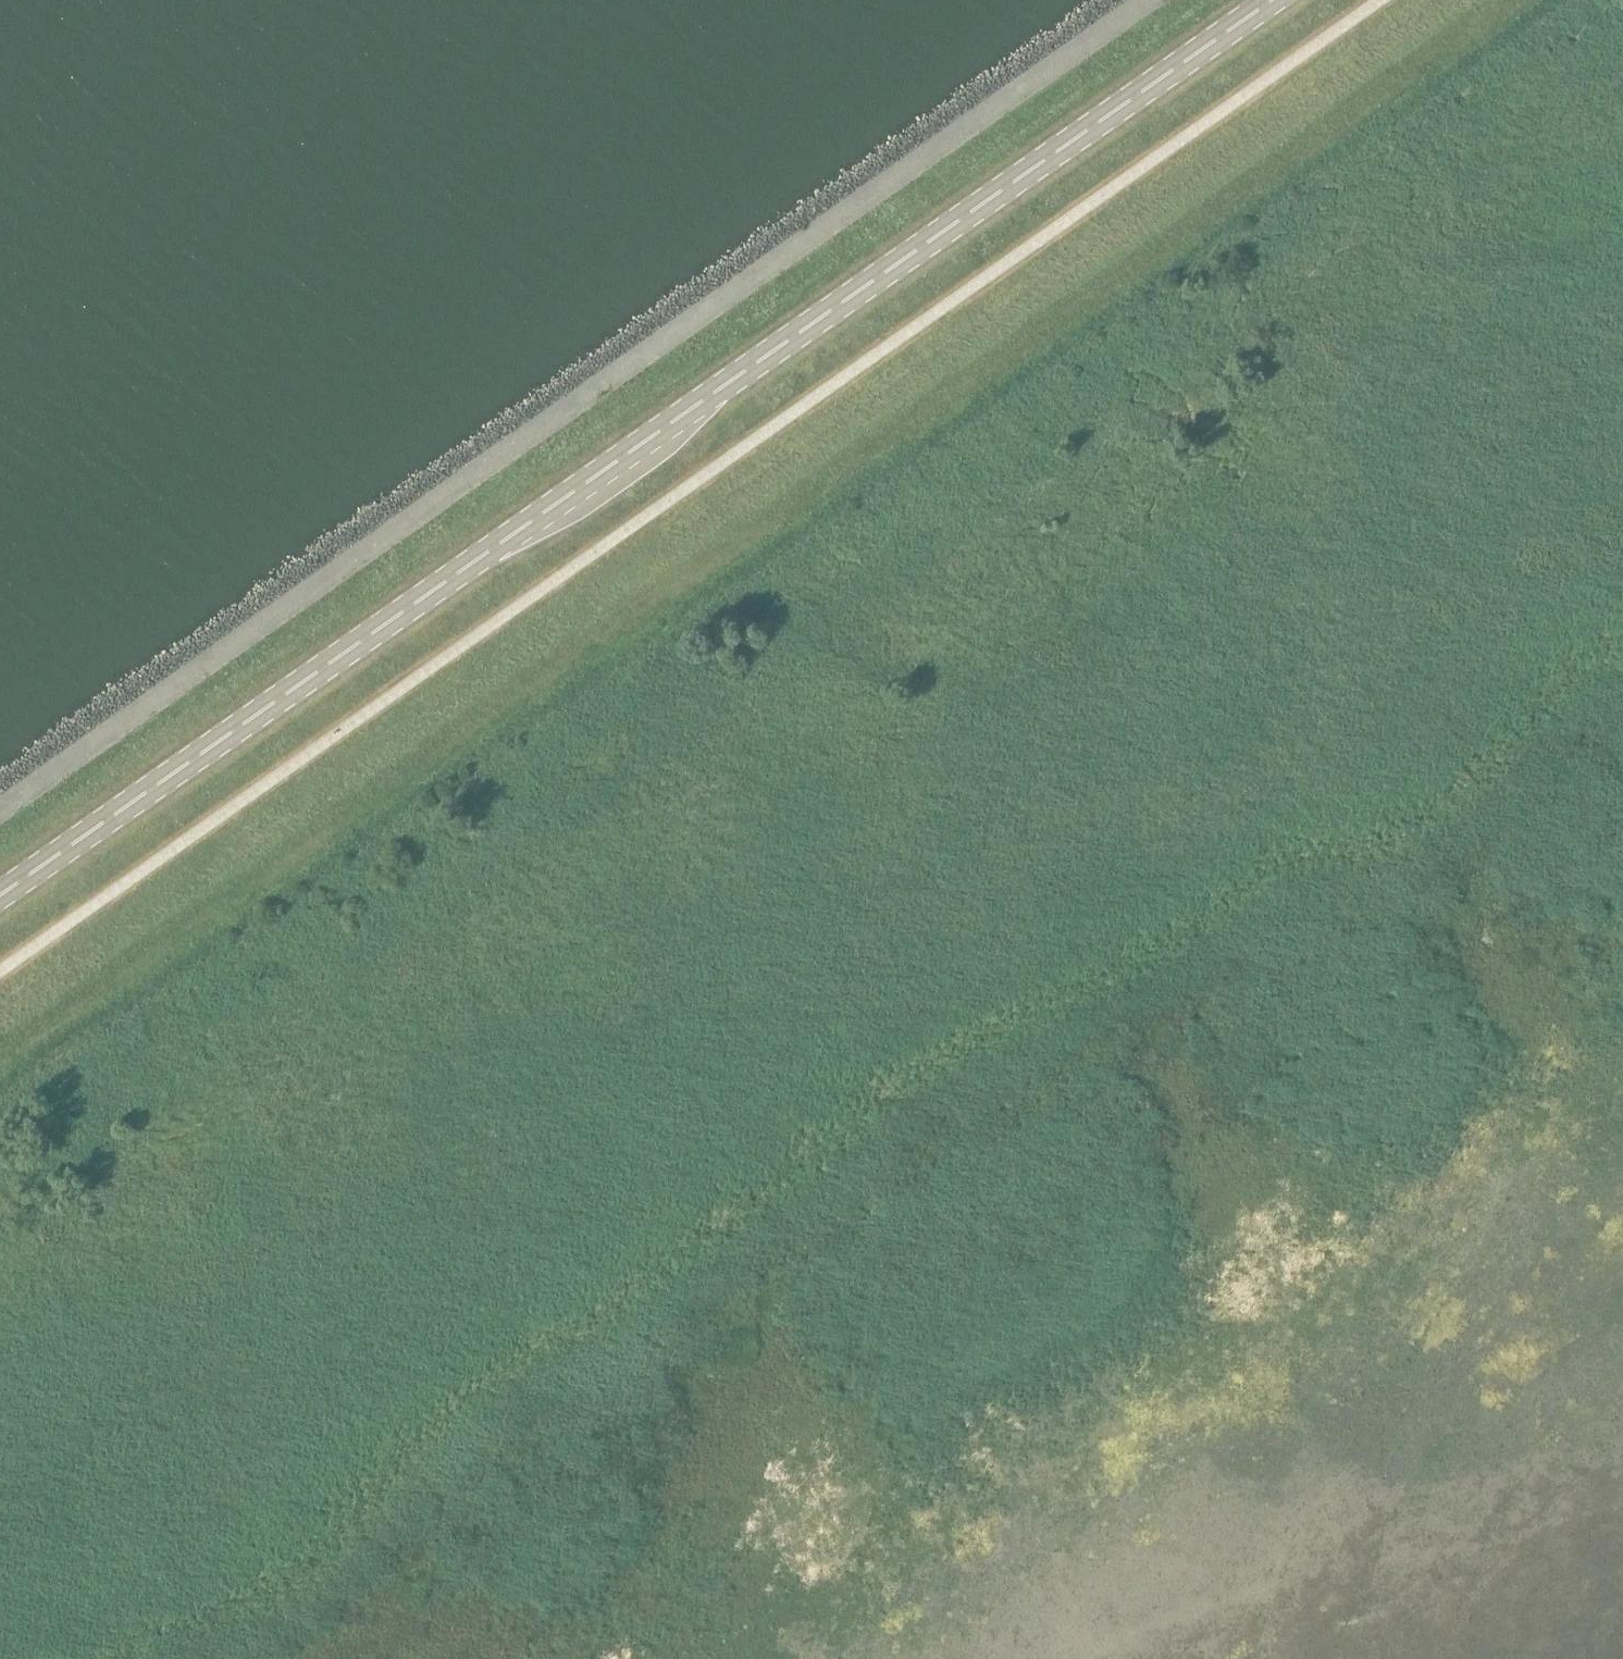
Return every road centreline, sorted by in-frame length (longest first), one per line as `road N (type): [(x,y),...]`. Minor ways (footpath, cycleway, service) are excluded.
road 1 (secondary): [(0,882),(1252,0)]

